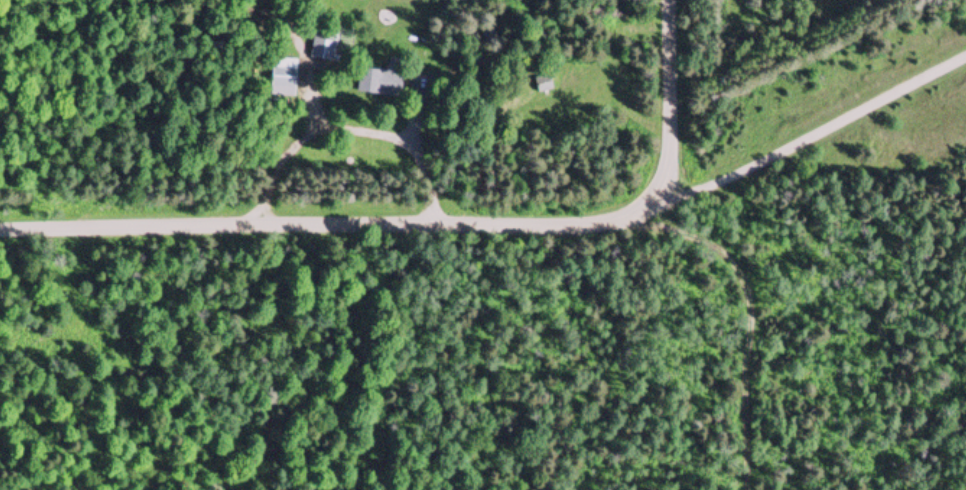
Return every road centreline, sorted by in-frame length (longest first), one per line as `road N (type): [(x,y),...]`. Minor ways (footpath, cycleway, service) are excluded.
road 1 (residential): [(0,228),(556,225),(633,214),(657,197)]
road 2 (residential): [(657,197),(713,185),(965,58)]
road 3 (residential): [(657,197),(670,162),(670,0)]
road 4 (track): [(320,128),(295,30),(238,0)]

